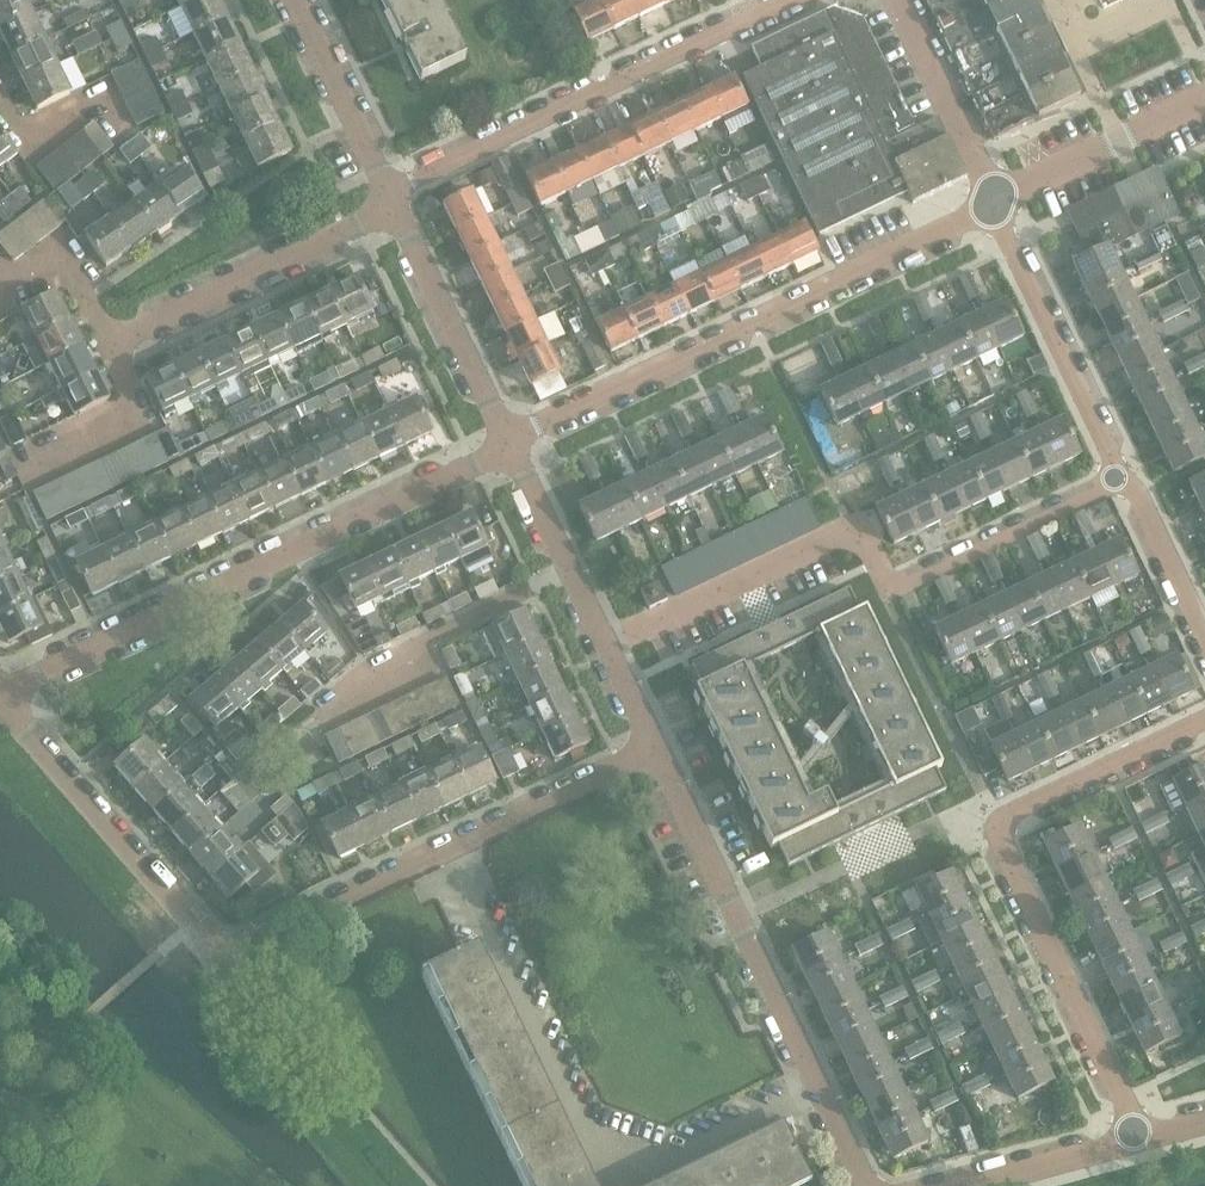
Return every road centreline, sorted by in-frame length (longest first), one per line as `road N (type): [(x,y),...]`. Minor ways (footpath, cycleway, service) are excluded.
road 1 (residential): [(1120,477),(889,593),(858,528),(605,643)]
road 2 (residential): [(460,843),(229,954),(0,695)]
road 3 (residential): [(821,1091),(620,1185),(460,843)]
road 4 (residential): [(1141,1139),(1002,833),(1012,815),(1204,723)]
road 5 (residential): [(0,693),(512,446)]
road 6 (residential): [(512,446),(529,427),(995,208)]
road 7 (residential): [(389,192),(791,0)]
road 8 (residential): [(821,1091),(656,749)]
road 9 (residential): [(400,214),(115,352)]
road 10 (residential): [(1120,477),(995,208)]
road 11 (residential): [(322,714),(433,640),(571,576)]
road 12 (residential): [(512,446),(400,214)]
road 13 (residential): [(995,208),(1204,99)]
road 14 (residential): [(995,208),(898,0)]
road 15 (residential): [(656,749),(460,843)]
road 16 (residential): [(389,192),(296,0)]
road 17 (residential): [(115,352),(139,418),(25,470)]
road 18 (residential): [(115,352),(68,256),(0,289)]
road 19 (residential): [(1204,631),(1141,496),(1120,477)]
road 20 (unclassified): [(972,1185),(1141,1139)]
road 21 (residential): [(571,576),(512,446)]
road 22 (residential): [(0,92),(27,139),(101,104)]

